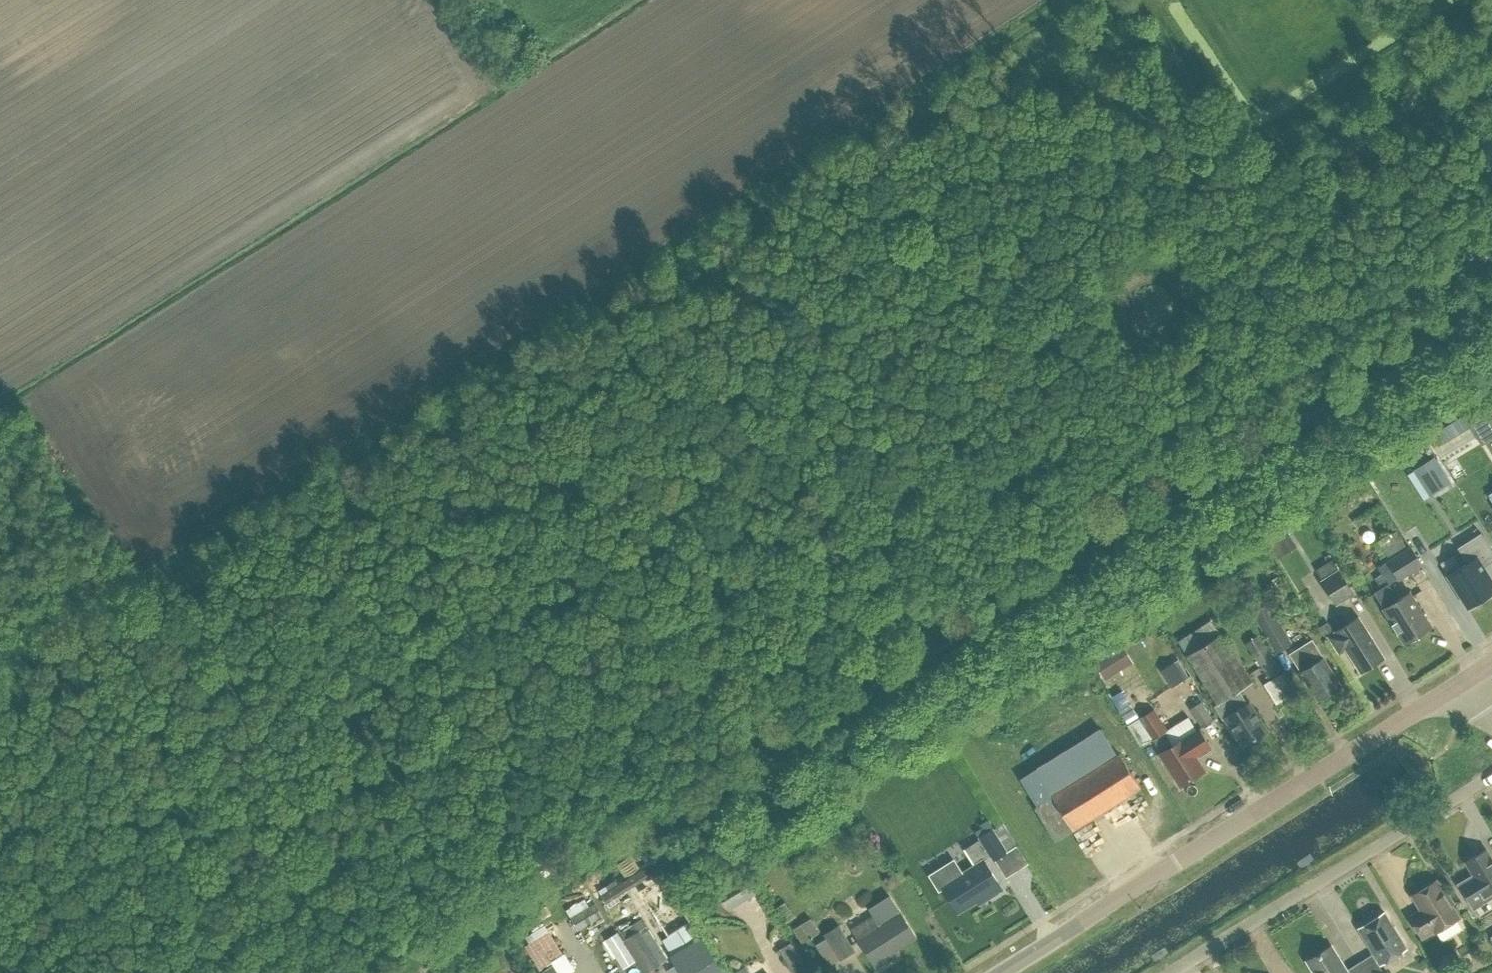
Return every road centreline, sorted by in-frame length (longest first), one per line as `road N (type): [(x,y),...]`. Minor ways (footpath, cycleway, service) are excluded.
road 1 (track): [(0,790),(235,683),(302,547),(496,500),(599,452),(651,324),(752,297),(828,292),(941,179),(1066,139),(1071,85),(1103,0)]
road 2 (track): [(1071,901),(898,629),(893,608),(780,664),(718,672),(639,665),(572,692),(500,785),(447,812),(341,823),(309,848),(250,949),(216,972)]
road 3 (unclassified): [(1002,972),(1470,679)]
road 4 (residential): [(1167,972),(1491,772)]

